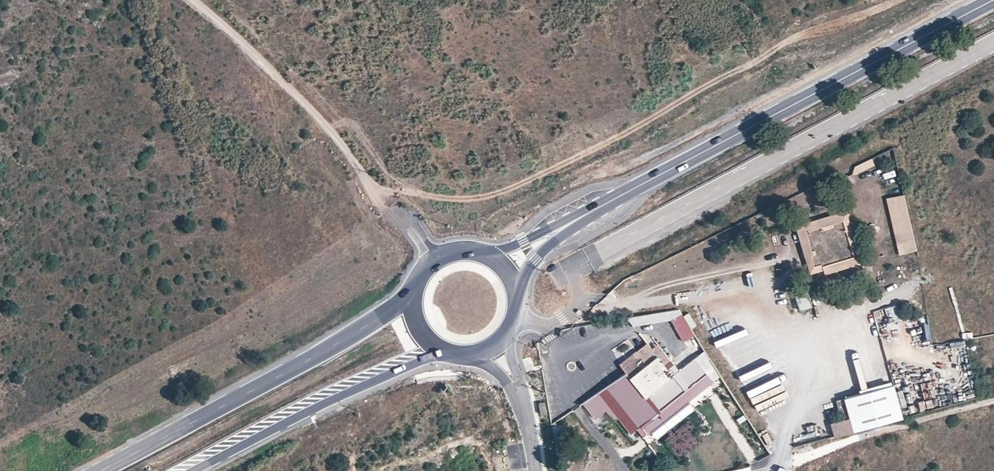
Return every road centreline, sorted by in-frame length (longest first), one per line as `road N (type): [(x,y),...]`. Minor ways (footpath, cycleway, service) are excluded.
road 1 (primary): [(993,2),(577,218)]
road 2 (primary): [(416,299),(96,470)]
road 3 (track): [(436,260),(262,60),(188,0)]
road 4 (primary): [(189,470),(443,346)]

